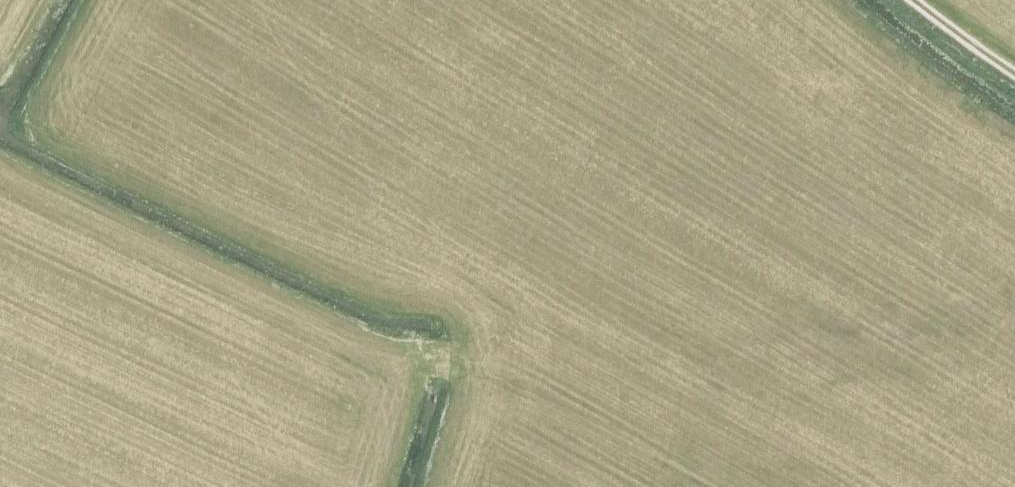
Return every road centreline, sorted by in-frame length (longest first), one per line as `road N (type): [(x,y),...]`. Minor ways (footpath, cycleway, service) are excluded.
road 1 (track): [(913,0),(1014,75)]

